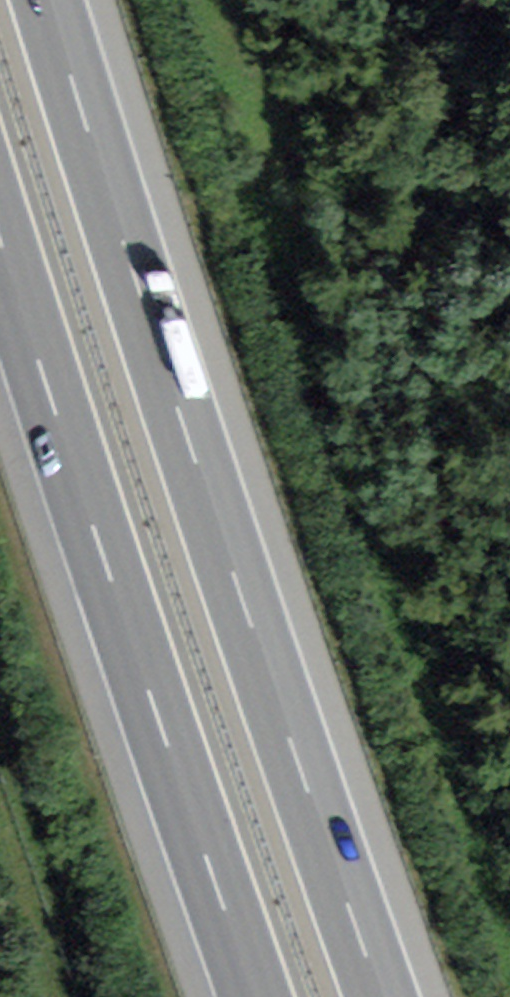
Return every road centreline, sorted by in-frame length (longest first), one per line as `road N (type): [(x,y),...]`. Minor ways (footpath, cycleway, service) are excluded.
road 1 (motorway): [(383,996),(51,0)]
road 2 (motorway): [(0,258),(241,996)]

